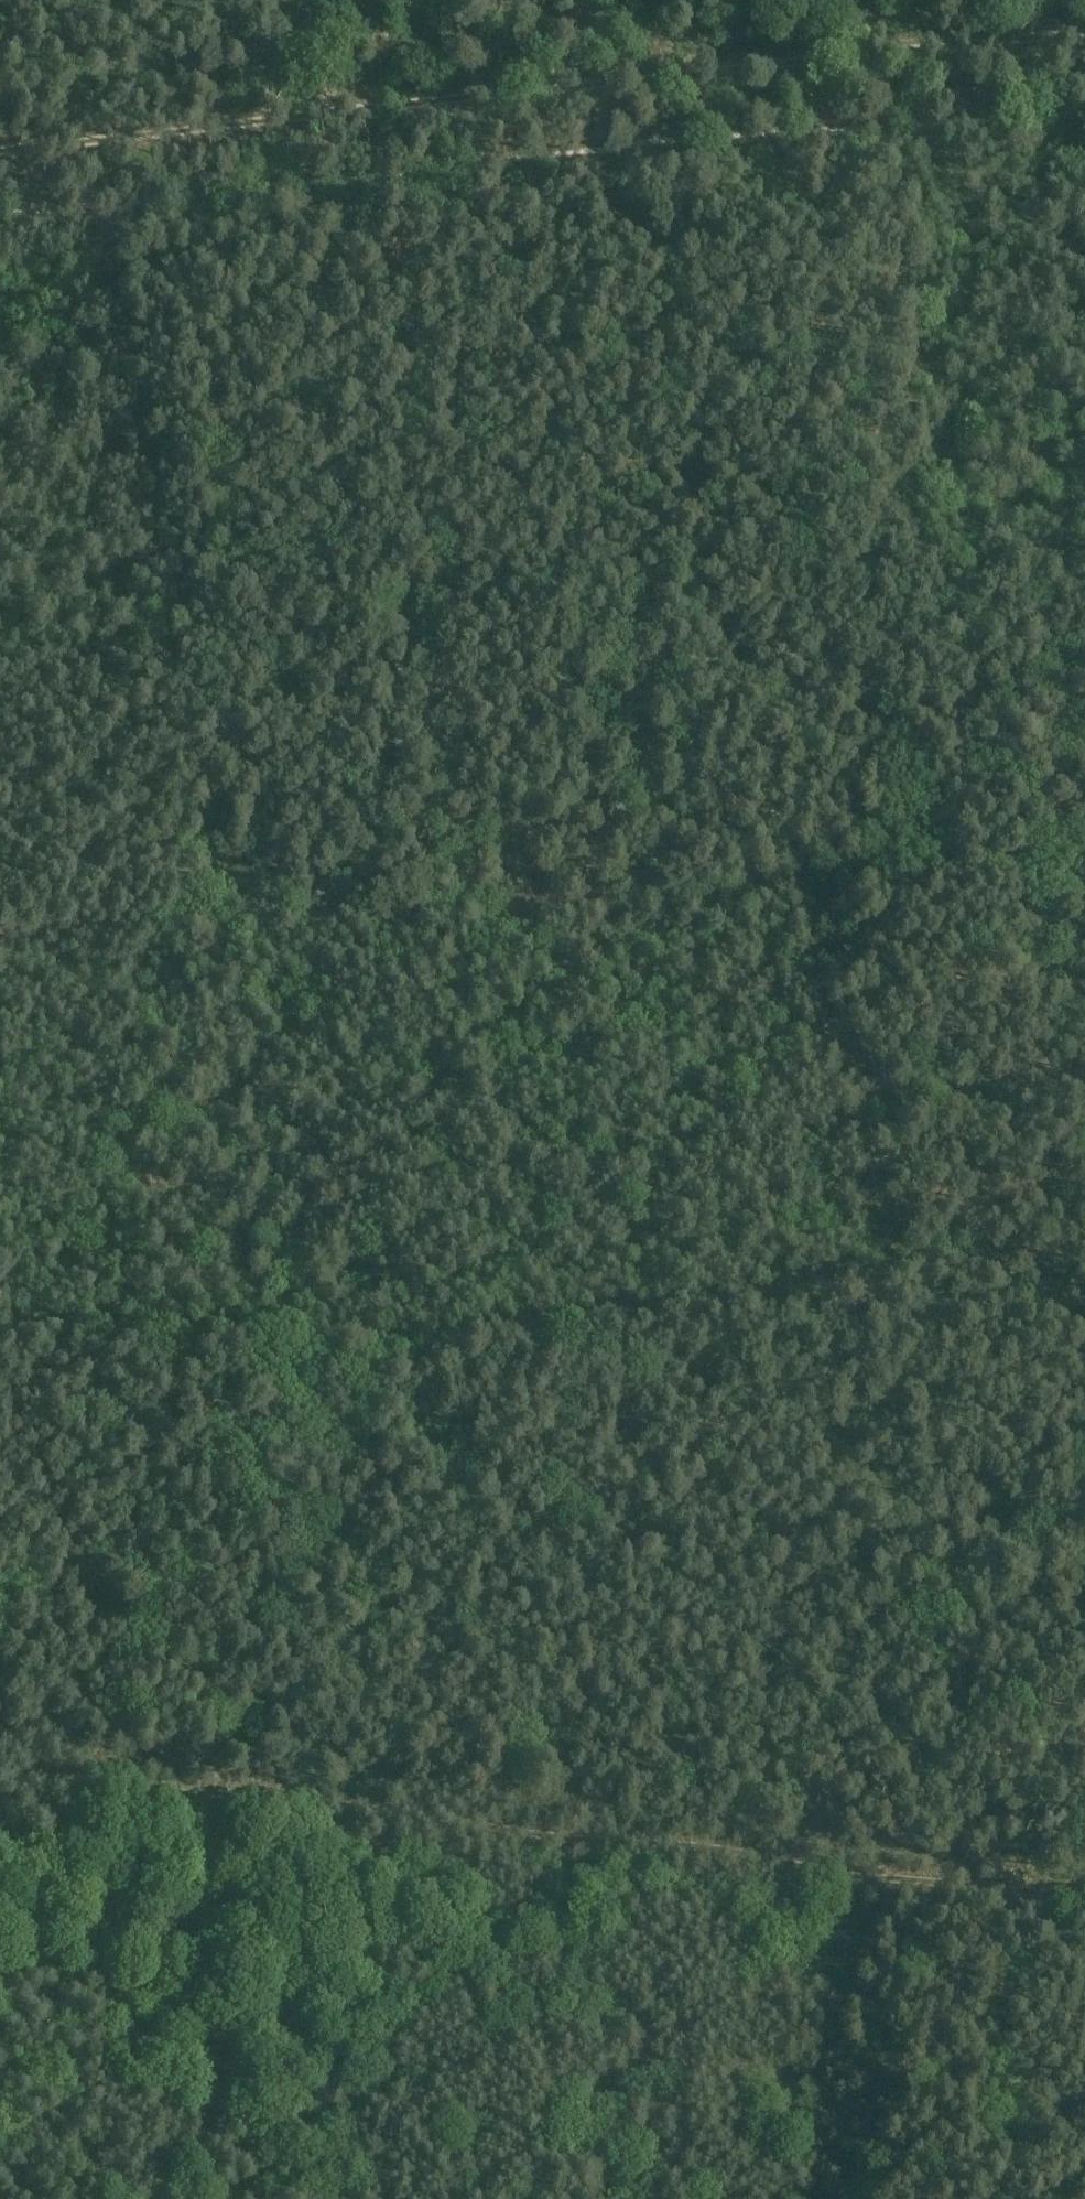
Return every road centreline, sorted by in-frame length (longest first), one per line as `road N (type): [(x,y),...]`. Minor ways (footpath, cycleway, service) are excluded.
road 1 (track): [(1084,1902),(0,1780)]
road 2 (track): [(0,151),(1084,33)]

